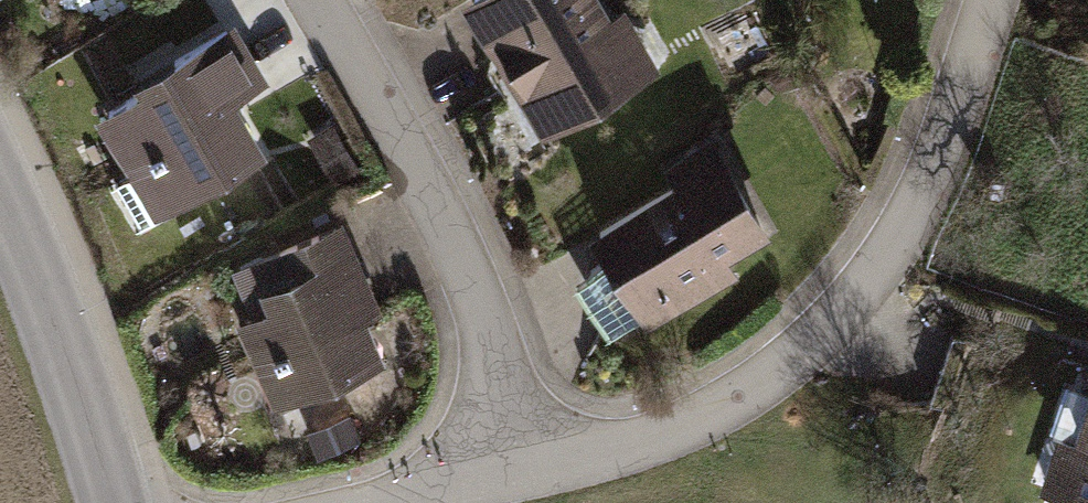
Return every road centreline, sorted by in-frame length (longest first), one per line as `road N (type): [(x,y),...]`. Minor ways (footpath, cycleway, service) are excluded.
road 1 (residential): [(988,0),(914,203),(814,343),(701,434)]
road 2 (residential): [(518,484),(492,343),(461,260),(321,0)]
road 3 (tertiary): [(0,185),(112,502)]
road 4 (residential): [(701,434),(518,484)]

